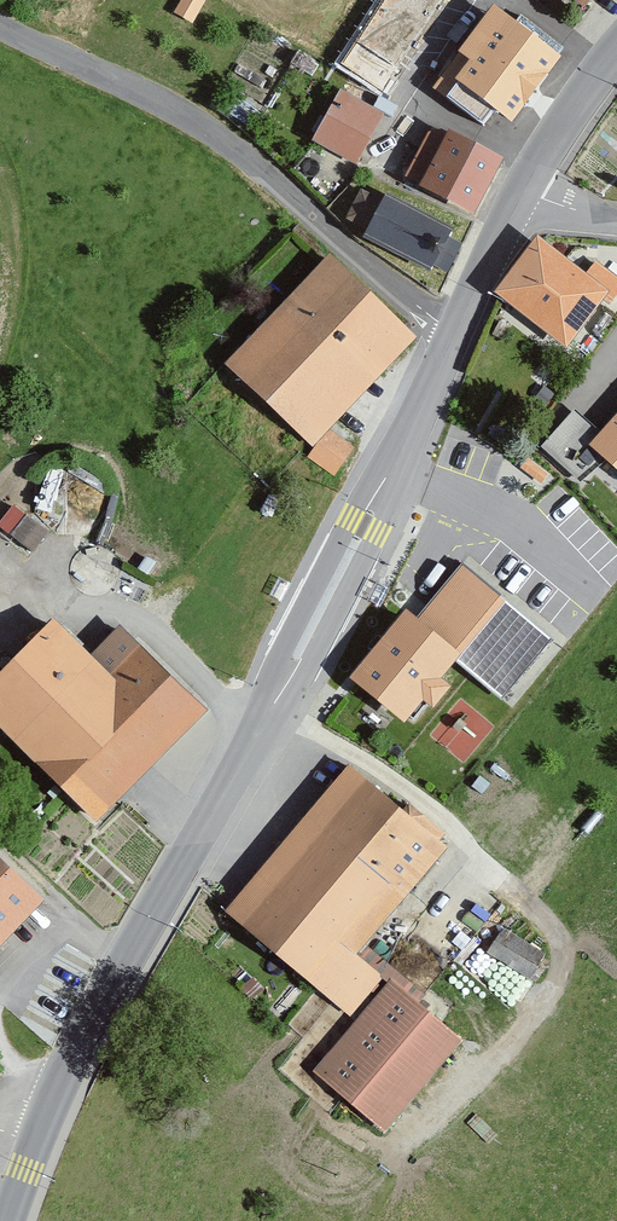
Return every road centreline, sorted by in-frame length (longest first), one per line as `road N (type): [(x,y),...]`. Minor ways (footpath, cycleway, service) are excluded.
road 1 (secondary): [(51,1121),(362,550),(454,331)]
road 2 (unclassified): [(0,19),(223,140),(454,331)]
road 3 (secondary): [(522,186),(616,53)]
road 4 (secondary): [(454,331),(522,186)]

